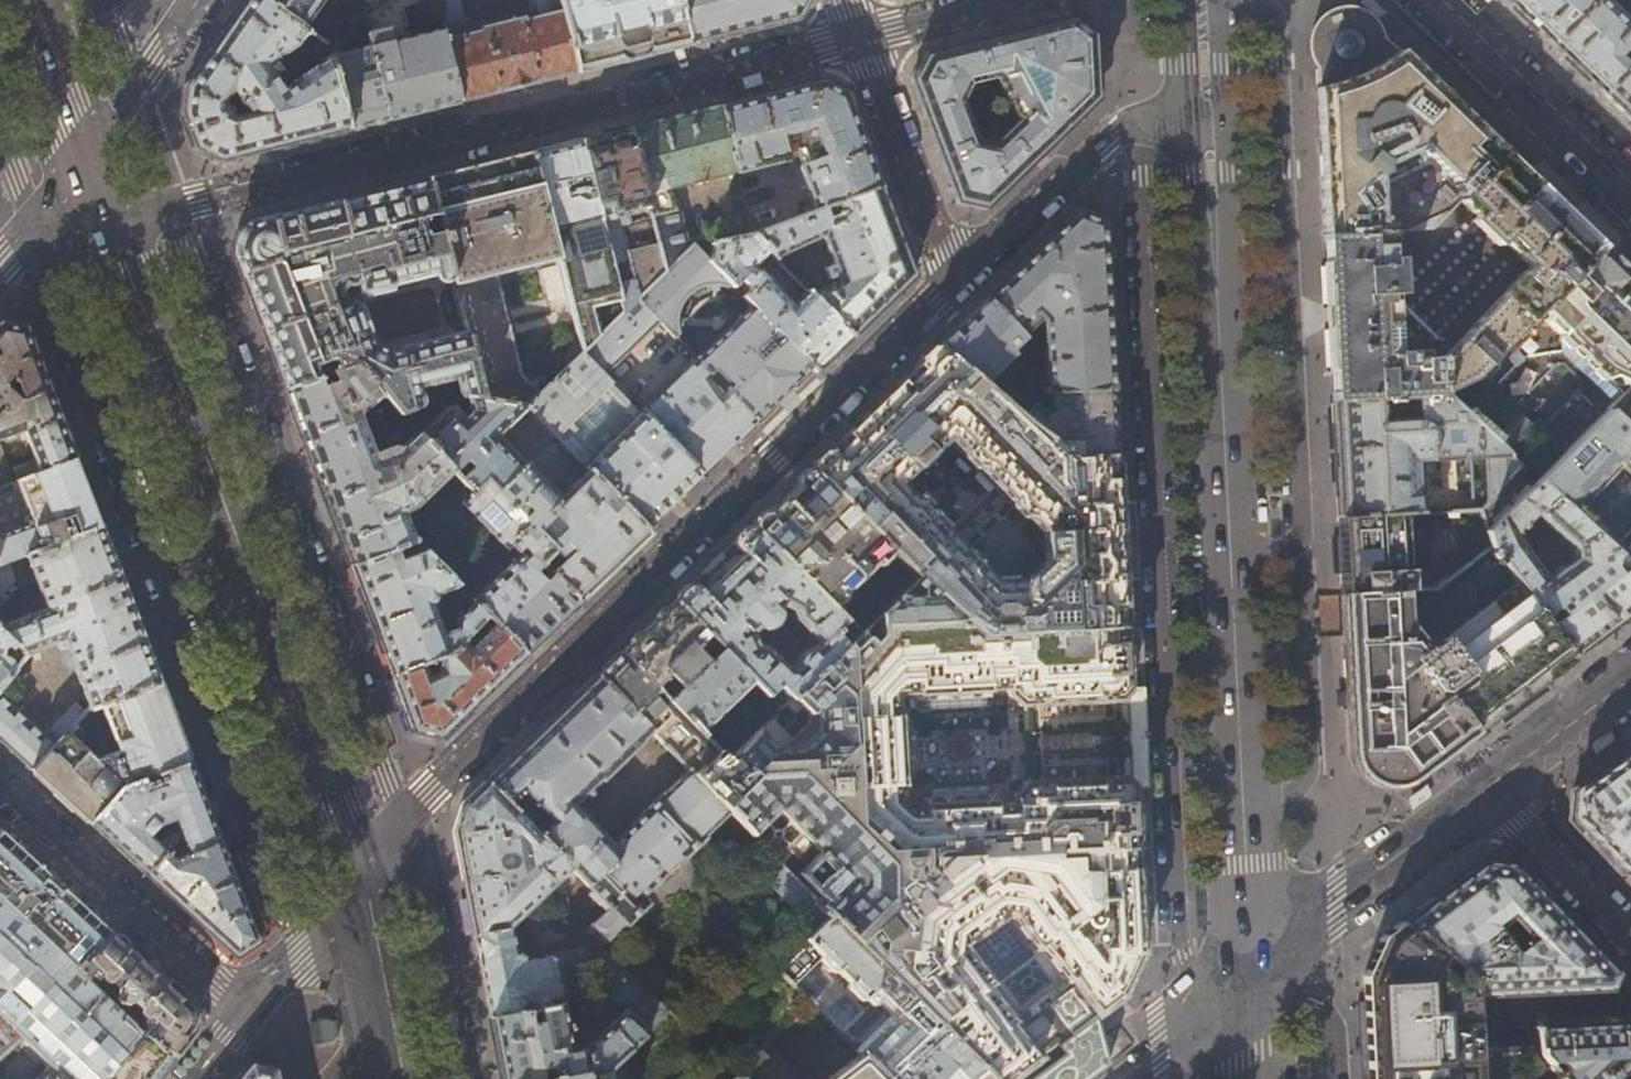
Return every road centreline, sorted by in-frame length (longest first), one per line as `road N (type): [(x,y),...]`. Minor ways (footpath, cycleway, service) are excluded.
road 1 (tertiary): [(1248,964),(1201,54)]
road 2 (residential): [(351,889),(431,791),(952,281)]
road 3 (residential): [(861,37),(171,209),(84,174)]
road 4 (secondary): [(84,174),(351,889)]
road 5 (residential): [(0,786),(247,1012),(194,1078)]
road 6 (residential): [(952,281),(1201,54)]
road 7 (residential): [(1248,964),(1487,786)]
road 8 (residential): [(1630,192),(1431,0)]
road 9 (residential): [(861,37),(952,281)]
road 10 (residential): [(201,0),(84,174)]
road 11 (residential): [(1487,786),(1630,935)]
road 12 (secondary): [(351,889),(389,1078)]
road 13 (residential): [(1099,1078),(1248,964)]
road 14 (secondary): [(18,0),(84,174)]
road 15 (residential): [(1487,786),(1630,677)]
road 16 (residential): [(1021,0),(861,37)]
road 17 (unclassified): [(84,174),(0,268)]

